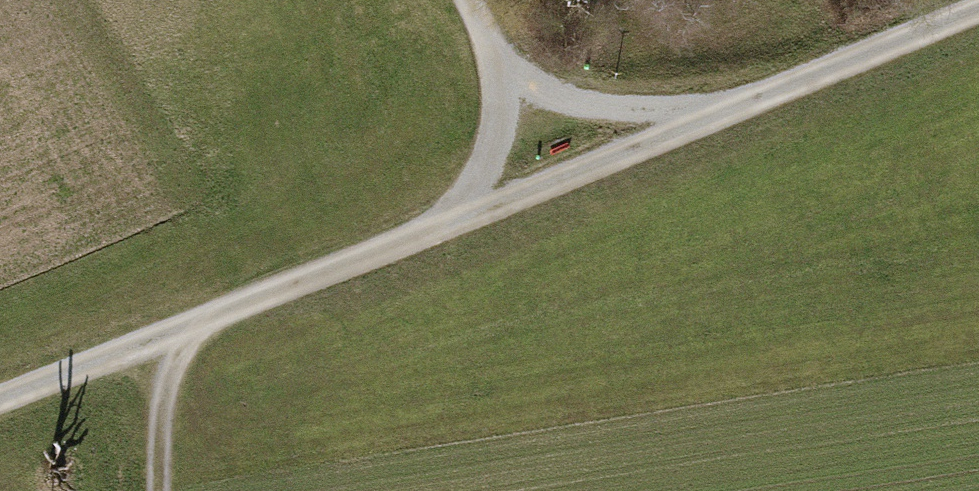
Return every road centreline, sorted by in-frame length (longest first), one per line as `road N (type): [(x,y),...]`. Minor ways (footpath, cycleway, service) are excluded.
road 1 (track): [(978,17),(722,124),(0,398)]
road 2 (track): [(722,124),(513,89),(459,0)]
road 3 (track): [(158,490),(160,334)]
road 4 (track): [(513,89),(449,226)]

